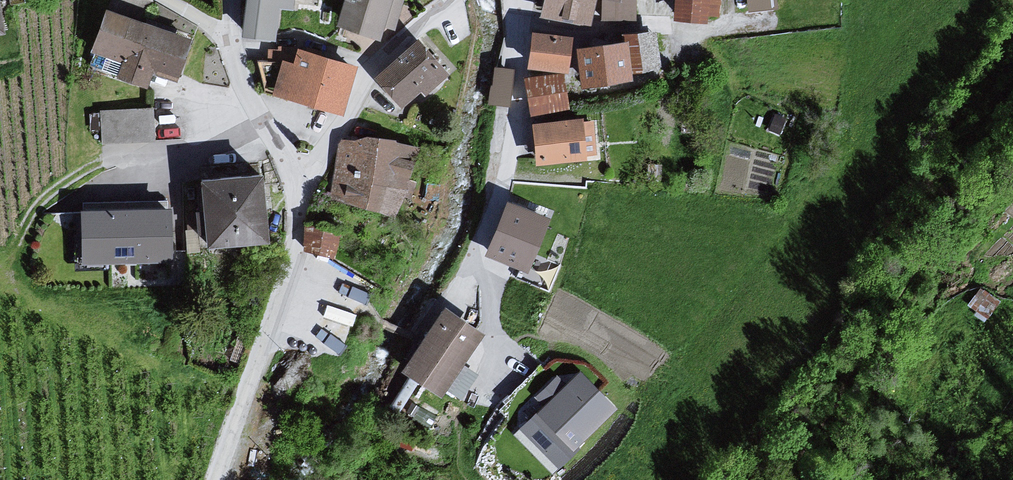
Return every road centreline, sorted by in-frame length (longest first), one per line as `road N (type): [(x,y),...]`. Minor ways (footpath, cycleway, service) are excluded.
road 1 (residential): [(454,0),(386,56),(356,118),(302,181)]
road 2 (unclassified): [(285,299),(220,479)]
road 3 (residential): [(230,36),(244,96),(302,181)]

